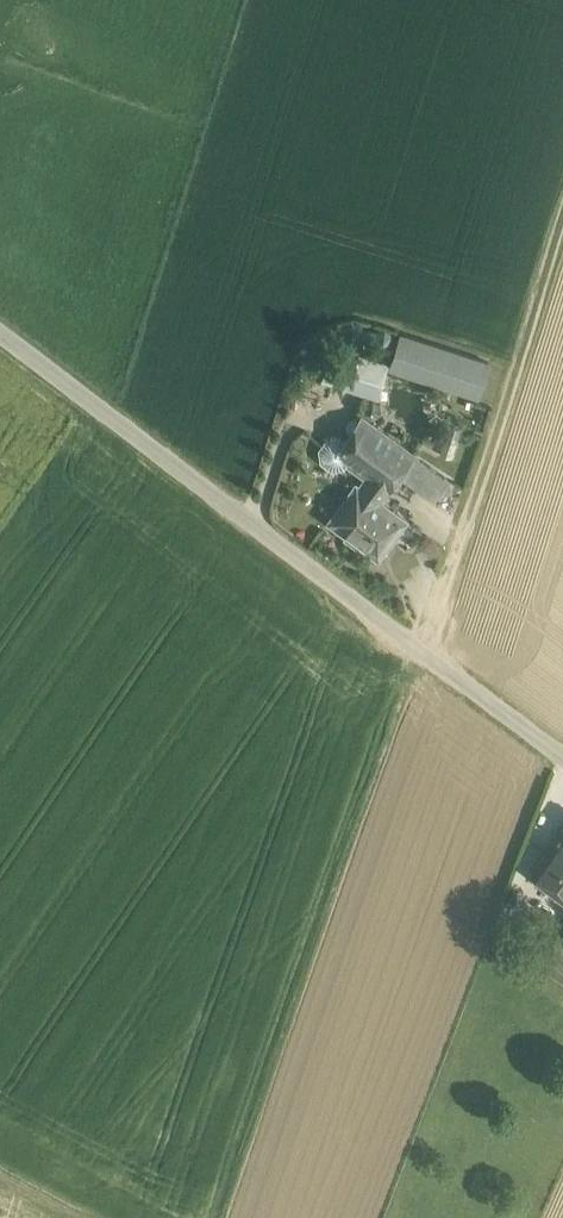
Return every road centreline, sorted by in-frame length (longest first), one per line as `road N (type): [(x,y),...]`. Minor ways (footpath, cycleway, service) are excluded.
road 1 (unclassified): [(0,335),(562,758)]
road 2 (track): [(223,1217),(418,650)]
road 3 (track): [(562,200),(418,650)]

